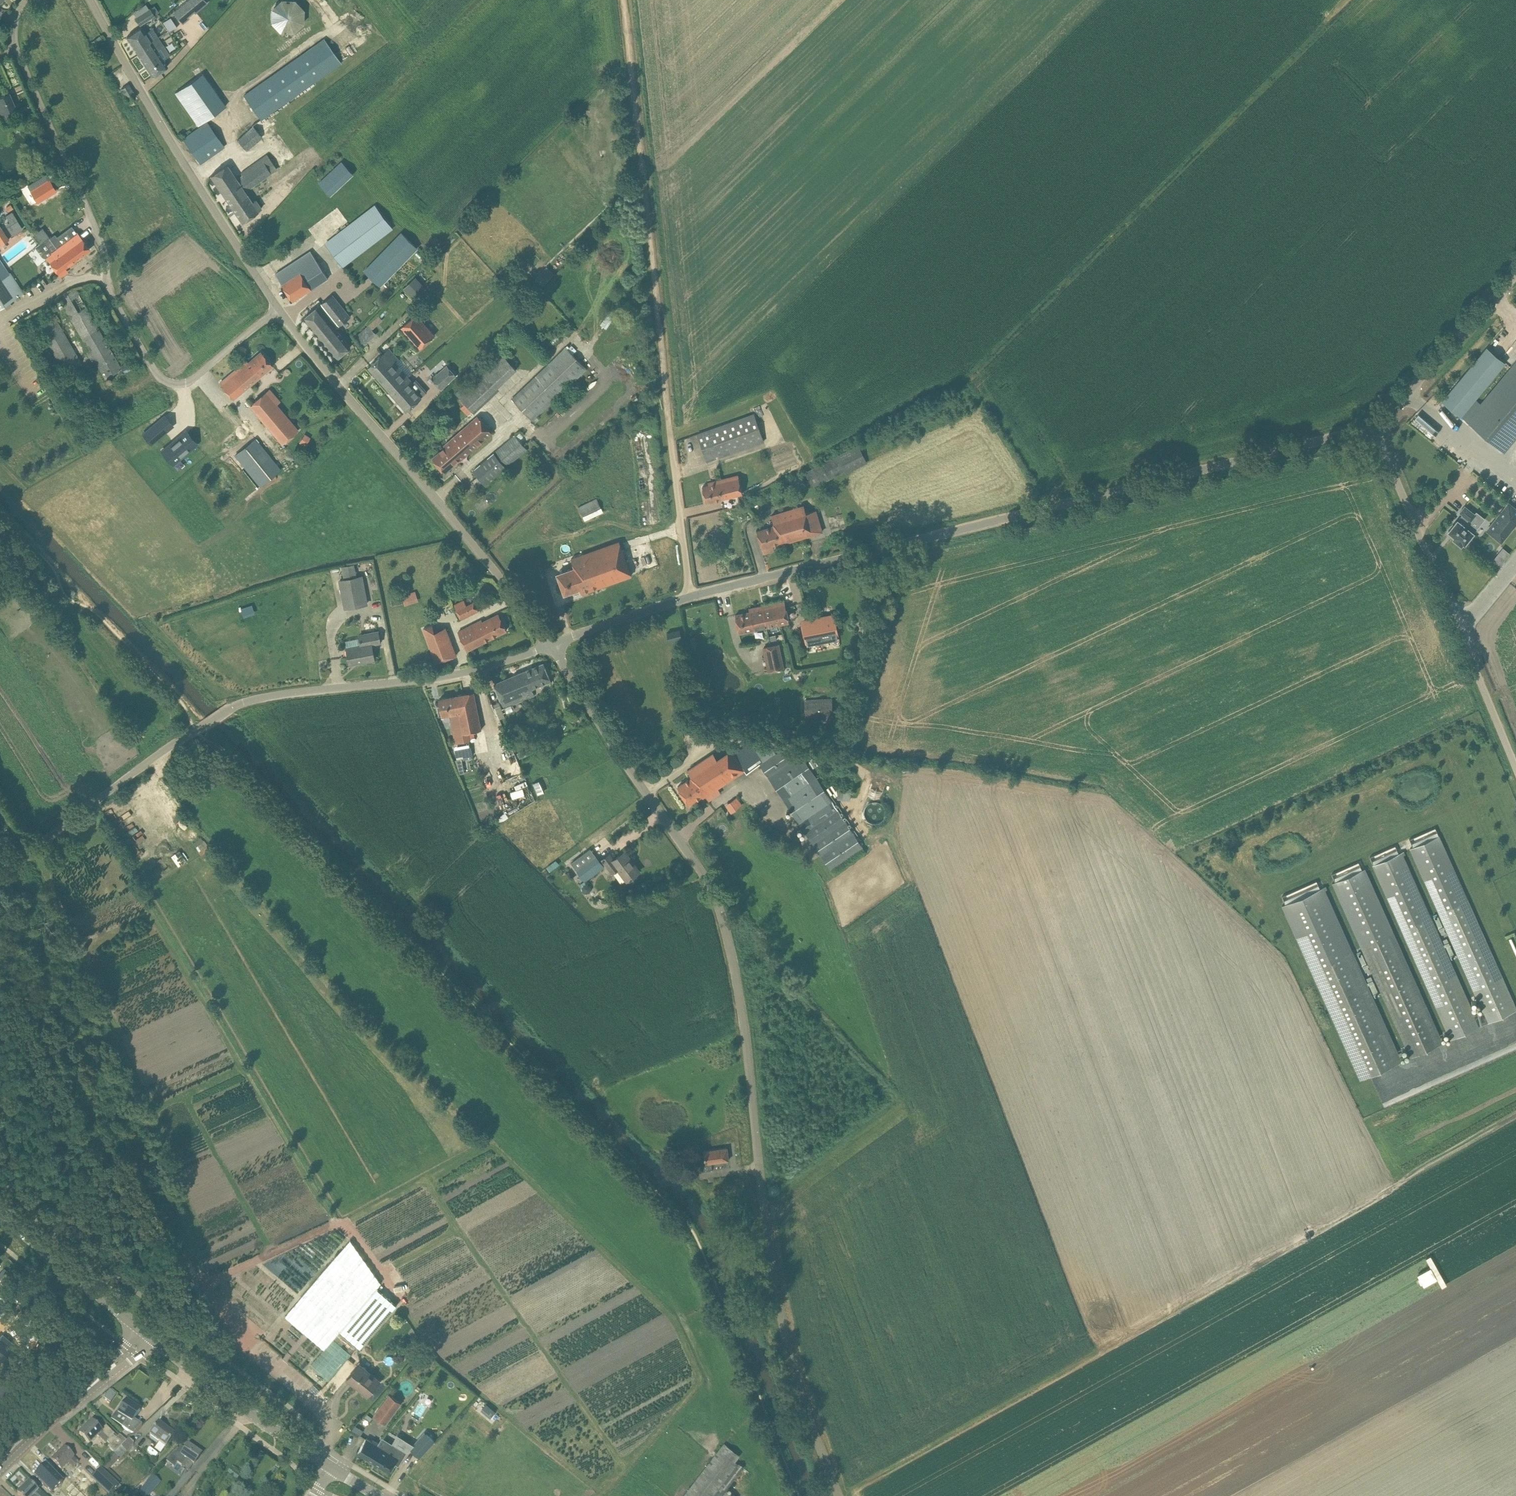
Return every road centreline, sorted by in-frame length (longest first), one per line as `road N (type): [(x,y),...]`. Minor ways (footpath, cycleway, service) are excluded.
road 1 (unclassified): [(838,1495),(781,1319),(740,999),(721,917),(698,866),(550,646)]
road 2 (unclassified): [(690,595),(1374,428)]
road 3 (unclassified): [(0,870),(230,708),(296,693),(451,677),(550,646)]
road 4 (residential): [(281,309),(197,377),(164,379),(108,285),(105,247),(19,57),(23,0)]
road 5 (track): [(623,0),(670,429)]
road 6 (unclassified): [(550,646),(281,309)]
road 7 (unclassified): [(1515,768),(1374,428)]
road 8 (unclassified): [(281,309),(90,0)]
road 9 (tertiary): [(333,1470),(156,1341)]
road 10 (unclassified): [(1374,428),(1515,275)]
road 11 (tertiary): [(141,1329),(0,1213)]
road 12 (unclassified): [(670,429),(690,595)]
road 13 (unclassified): [(550,646),(690,595)]
road 14 (unclassified): [(0,1473),(108,1372)]

